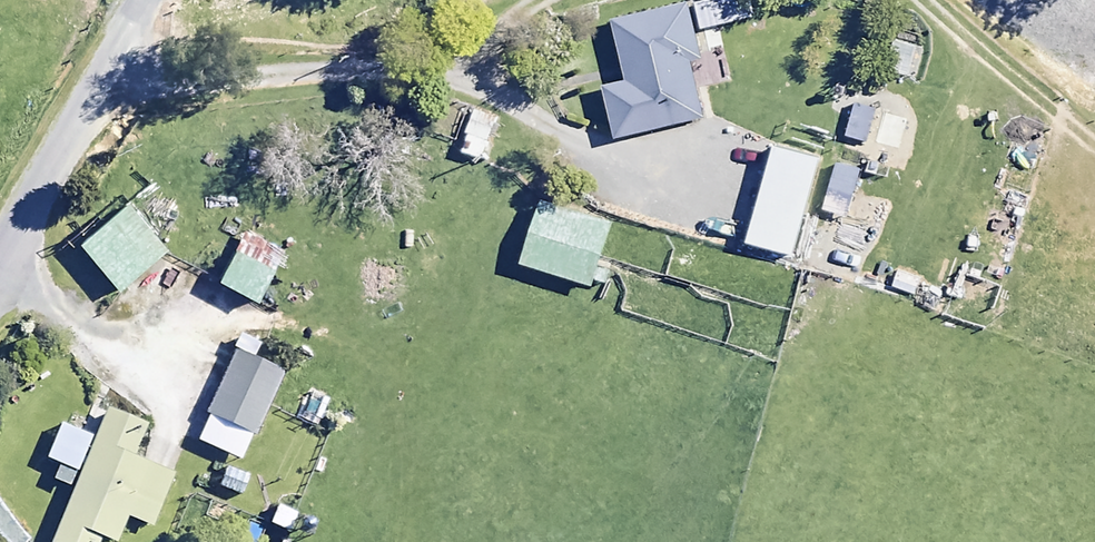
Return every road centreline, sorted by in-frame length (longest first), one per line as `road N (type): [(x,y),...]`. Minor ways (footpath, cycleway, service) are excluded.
road 1 (unclassified): [(144,0),(0,257)]

